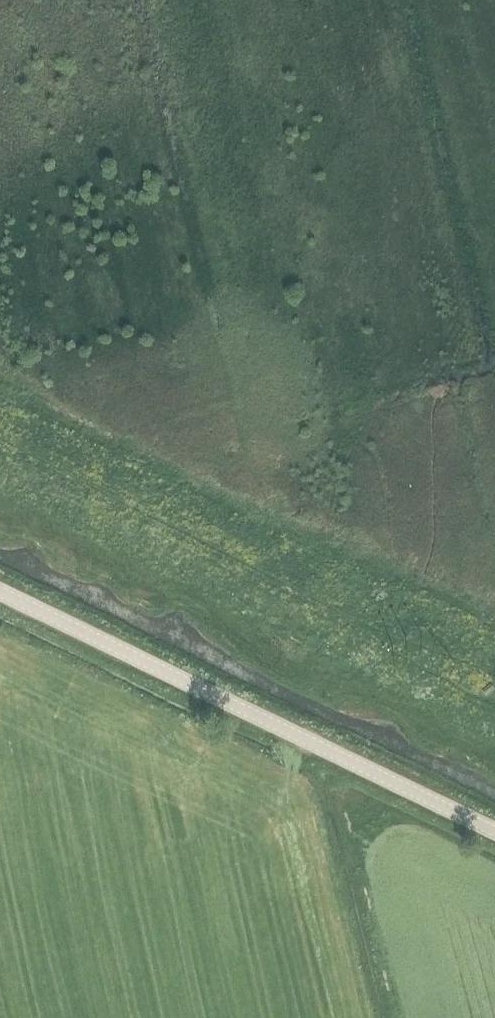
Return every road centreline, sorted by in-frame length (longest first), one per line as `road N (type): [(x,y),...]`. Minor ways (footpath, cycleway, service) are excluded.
road 1 (tertiary): [(494,831),(0,593)]

